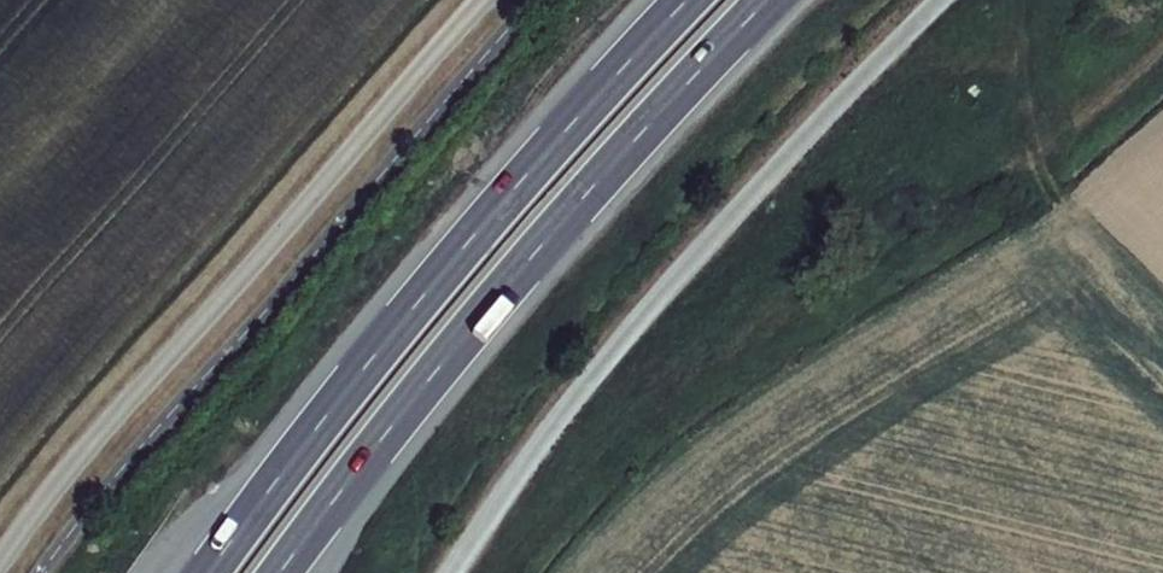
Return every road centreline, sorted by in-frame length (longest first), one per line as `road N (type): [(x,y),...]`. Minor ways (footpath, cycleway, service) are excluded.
road 1 (trunk): [(279,572),(536,254),(770,0)]
road 2 (unclassified): [(453,572),(642,318),(939,0)]
road 3 (trunk): [(687,0),(419,302),(208,572)]

